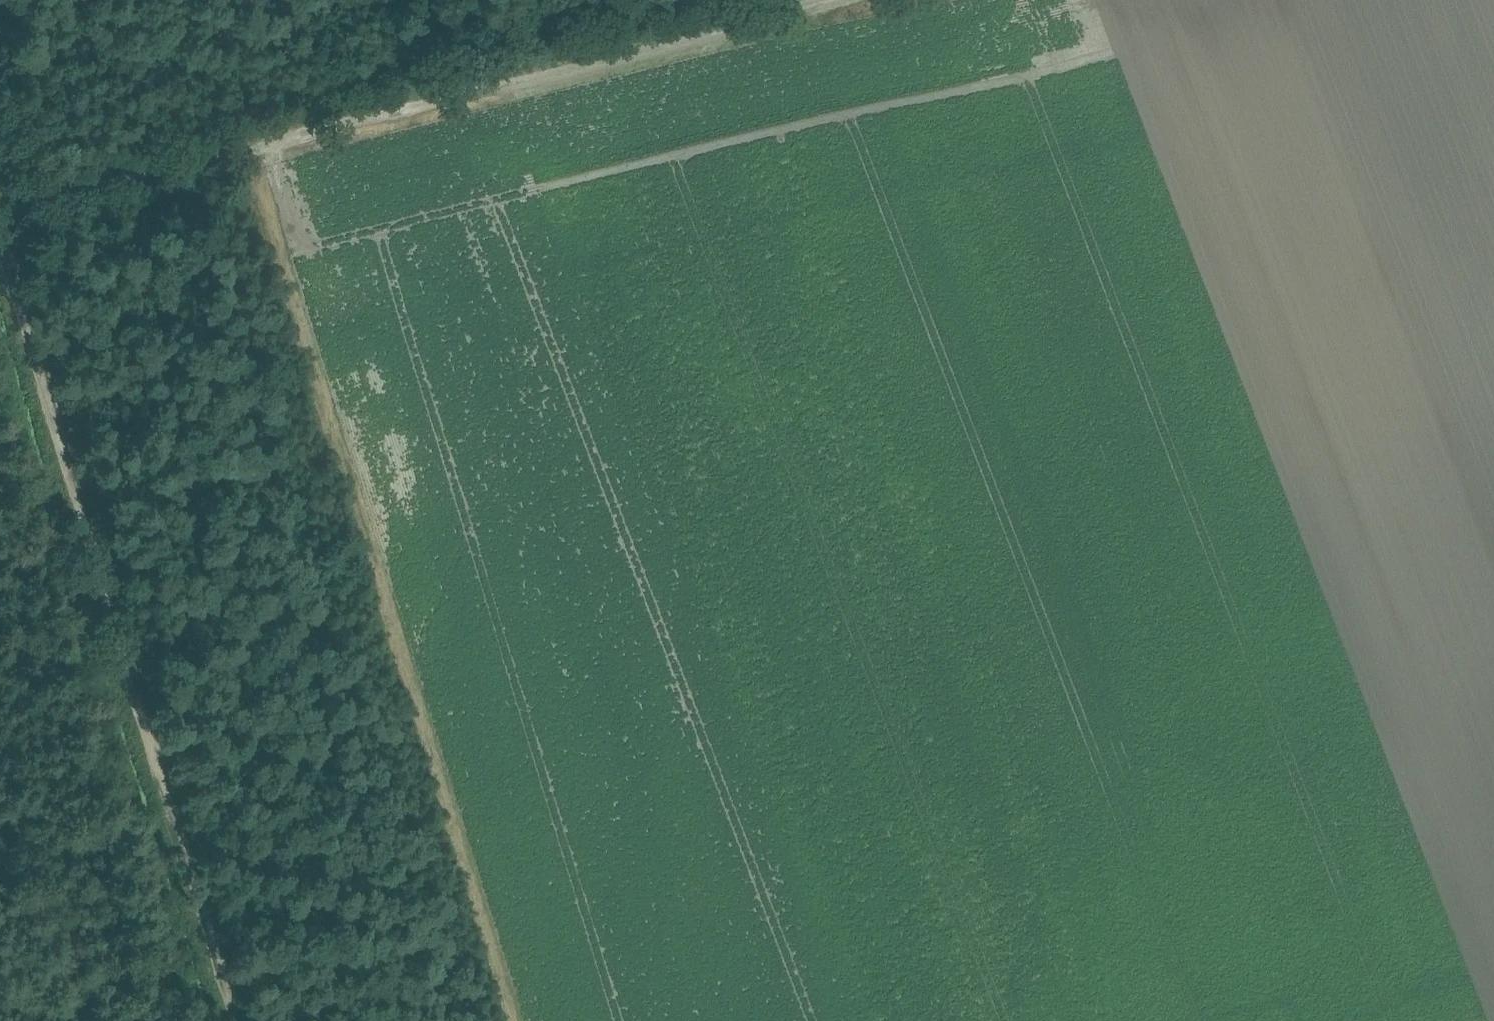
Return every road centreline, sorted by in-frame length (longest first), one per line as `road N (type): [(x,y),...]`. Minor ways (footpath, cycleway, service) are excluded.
road 1 (track): [(0,209),(818,0)]
road 2 (track): [(0,249),(225,1020)]

